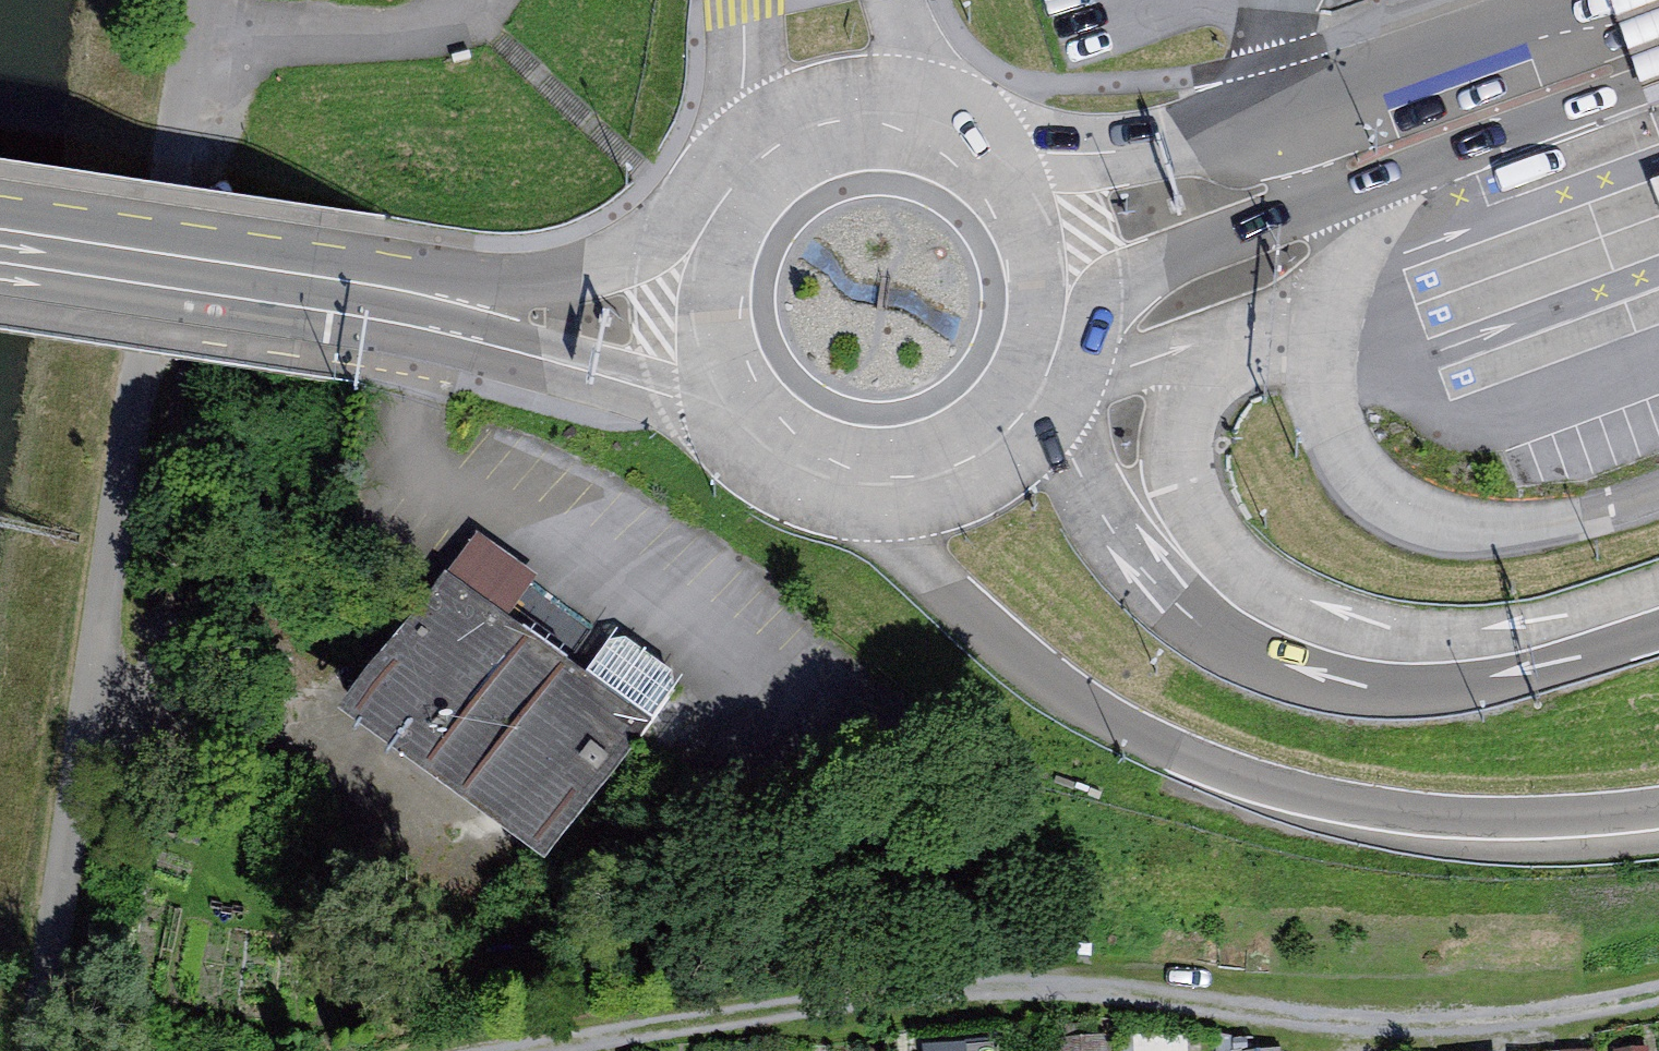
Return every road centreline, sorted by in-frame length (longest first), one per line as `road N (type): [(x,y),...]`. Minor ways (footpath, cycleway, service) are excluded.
road 1 (track): [(506,1050),(1050,981),(1521,1022),(1658,990)]
road 2 (track): [(42,1050),(199,0)]
road 3 (motorway): [(868,484),(922,551),(1036,657),(1106,708),(1189,751),(1294,786),(1476,816),(1658,808)]
road 4 (motorway): [(1658,640),(1549,673),(1432,690),(1336,684),(1249,646),(1149,561),(1113,511),(1049,377)]
road 5 (secondary): [(1638,0),(1415,81),(1230,128),(1005,162)]
road 6 (secondary): [(1066,305),(1195,264),(1658,76)]
road 7 (secondary): [(0,237),(477,309)]
road 8 (secondary): [(477,309),(726,405)]
road 9 (secondary): [(947,125),(890,113),(832,119),(779,142),(735,180)]
road 10 (secondary): [(700,248),(477,309)]
road 11 (secondary): [(868,484),(924,479),(975,458),(1018,423),(1049,377)]
road 12 (motorway): [(745,0),(746,97),(735,180)]
road 13 (secondary): [(726,405),(765,445),(813,473),(868,484)]
road 14 (secondary): [(700,248),(693,302),(702,356),(726,405)]
road 15 (secondary): [(1066,305),(1060,252),(1039,203),(1005,162)]
road 16 (motorway): [(947,125),(898,0)]

